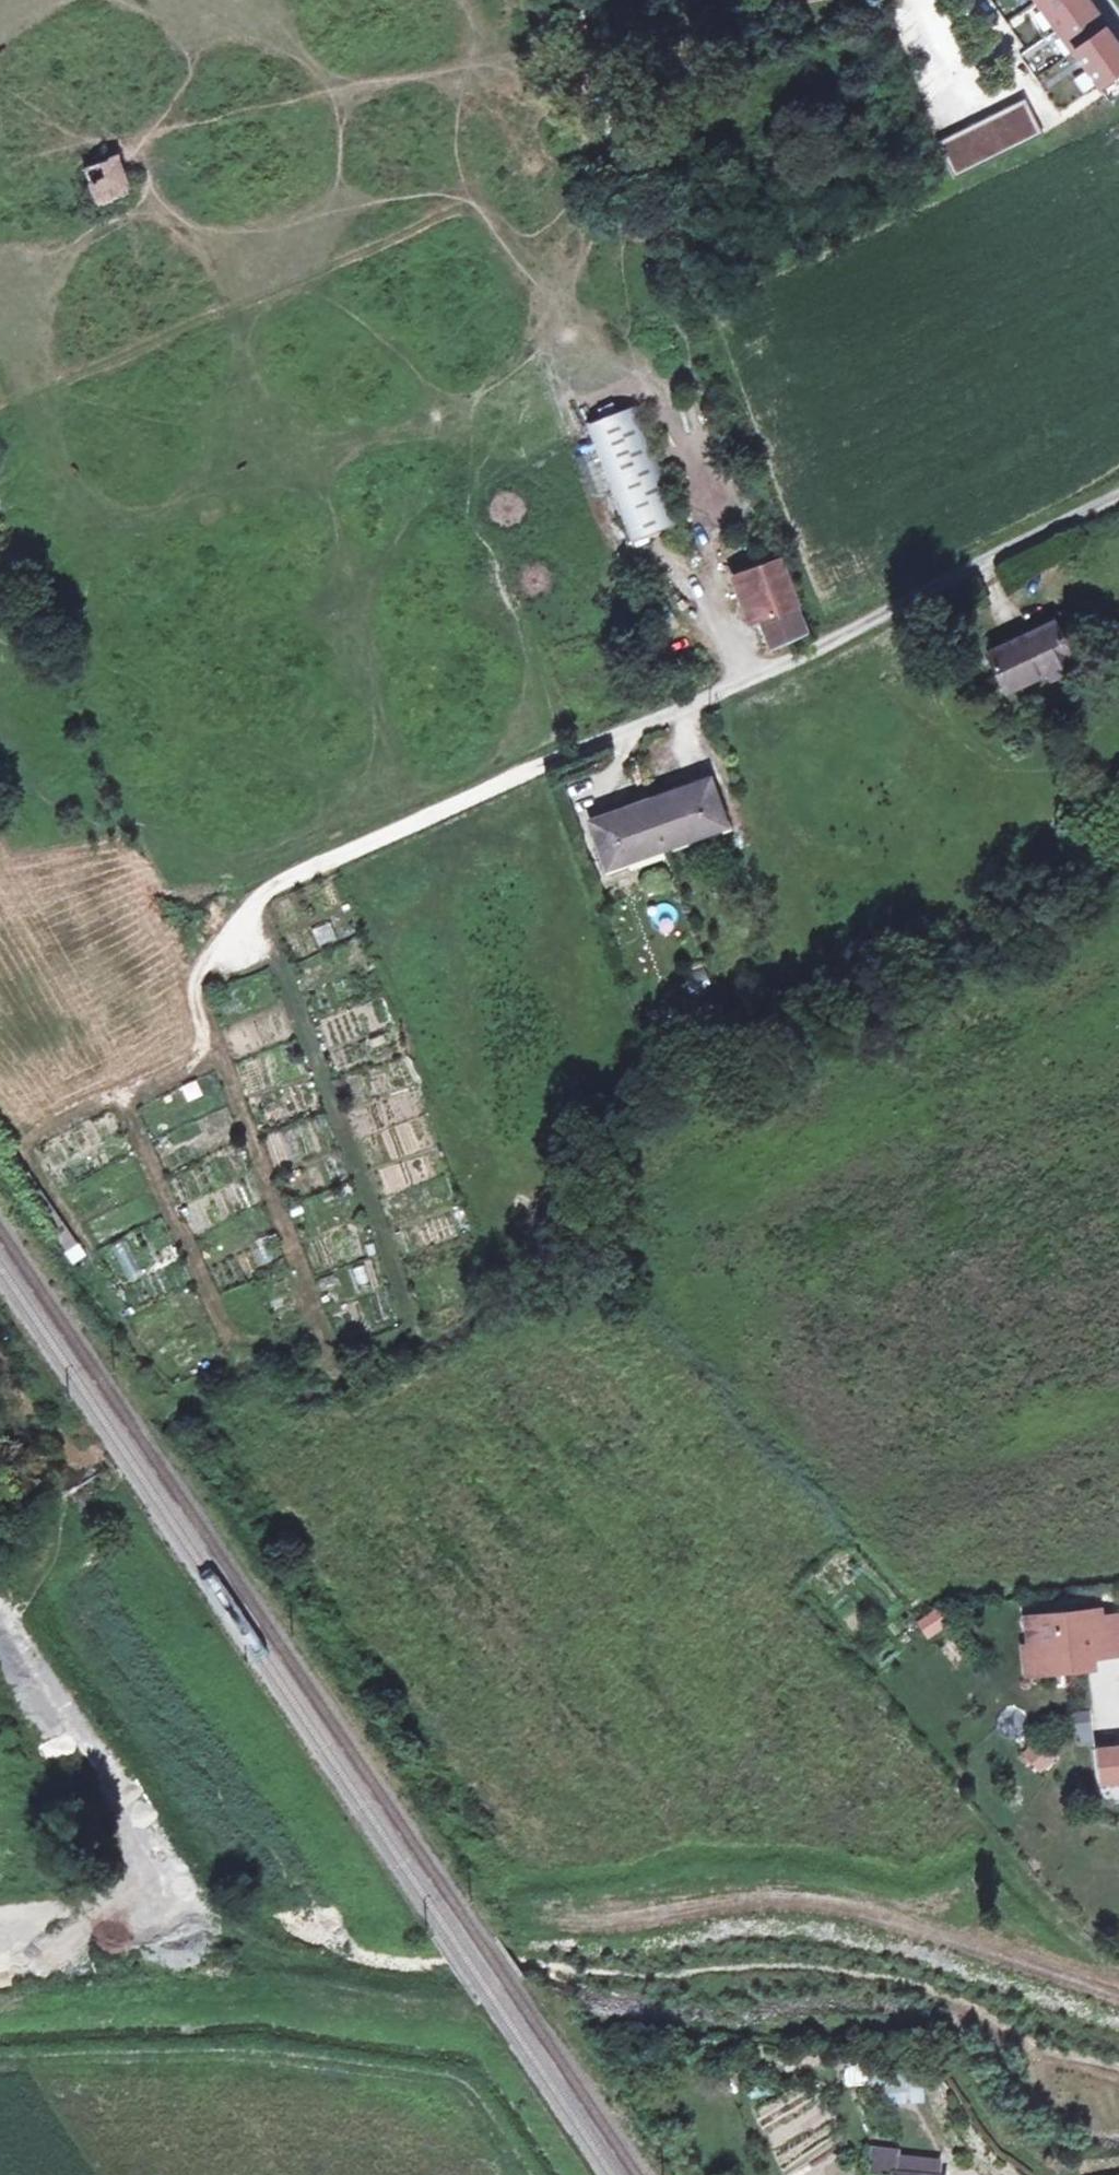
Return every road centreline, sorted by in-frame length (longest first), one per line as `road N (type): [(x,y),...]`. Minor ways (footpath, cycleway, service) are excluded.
road 1 (unclassified): [(1118,488),(820,647),(268,890),(192,986),(200,1031),(196,1062),(115,1097)]
road 2 (track): [(0,1895),(179,1880),(111,1736),(28,1619)]

